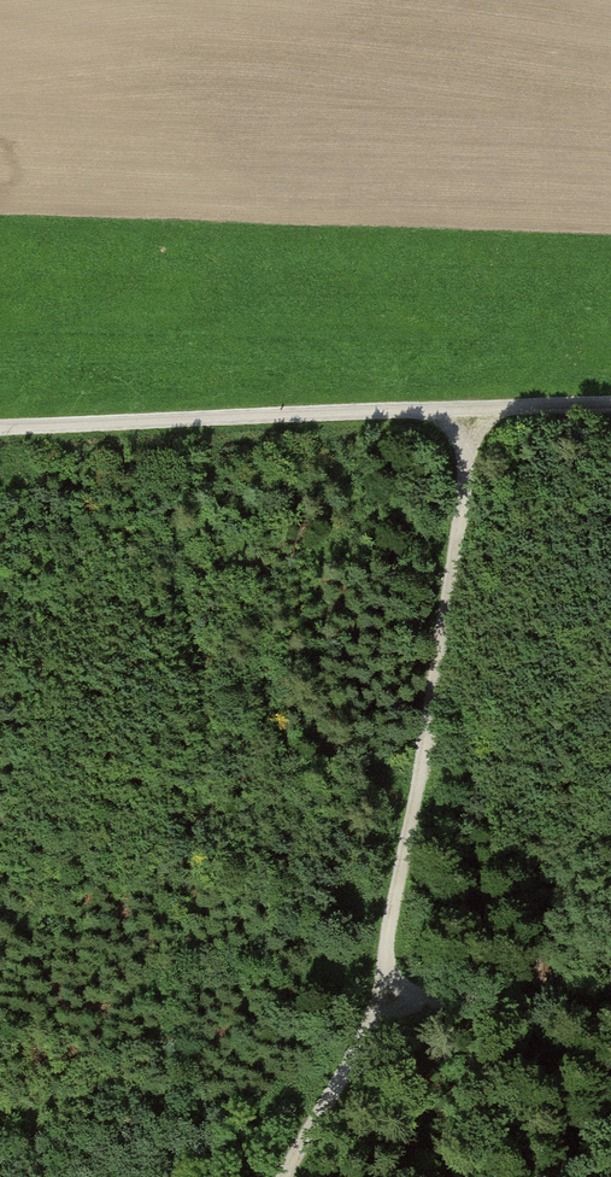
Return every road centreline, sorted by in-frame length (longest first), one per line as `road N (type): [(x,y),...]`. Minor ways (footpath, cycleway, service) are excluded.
road 1 (track): [(0,429),(610,407)]
road 2 (track): [(476,410),(395,901),(387,1001)]
road 3 (track): [(610,1020),(424,998),(387,1001),(289,1176)]

